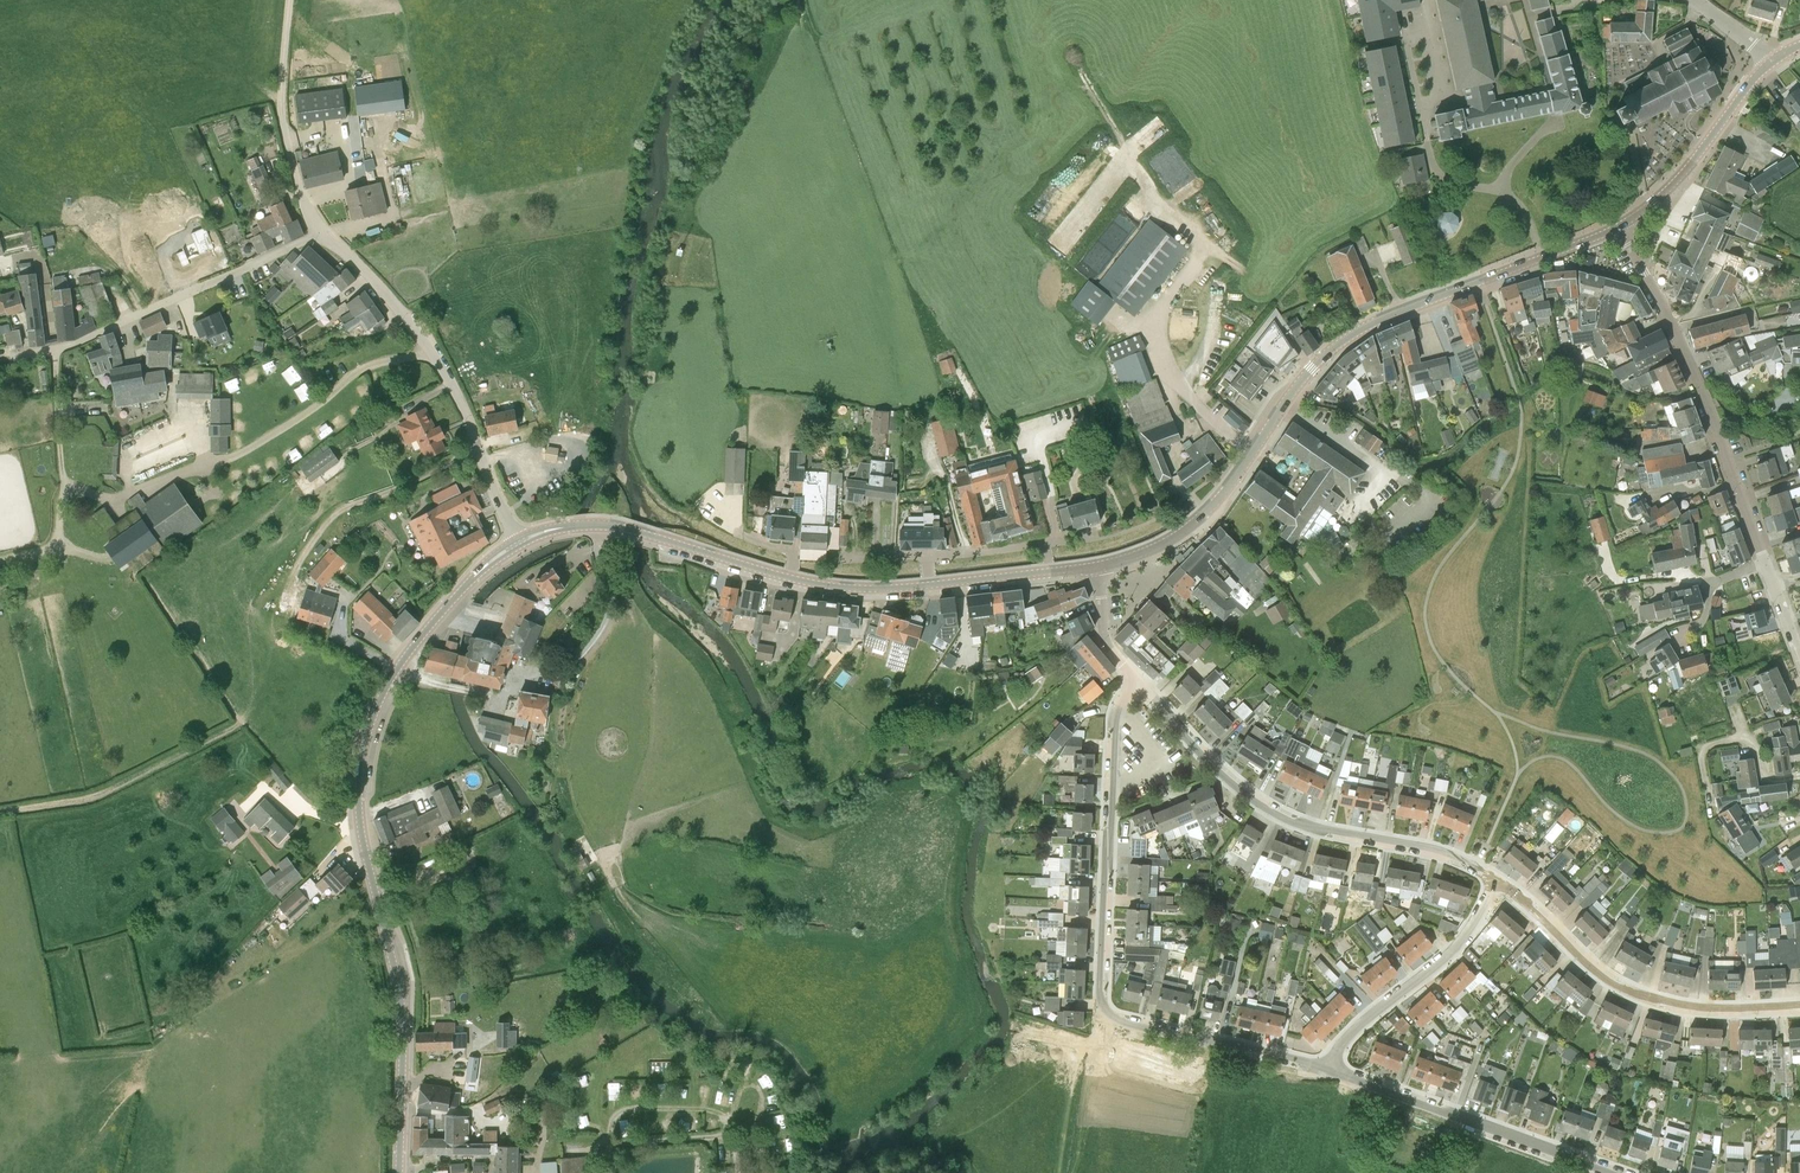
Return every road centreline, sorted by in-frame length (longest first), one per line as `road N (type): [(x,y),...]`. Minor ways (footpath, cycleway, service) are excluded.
road 1 (tertiary): [(400,1172),(403,1013),(361,829),(361,767),(400,665),(475,578),(515,545)]
road 2 (tertiary): [(1096,567),(1169,541),(1227,493),(1311,368),(1355,332),(1620,226)]
road 3 (residential): [(1329,1067),(1105,1010),(1114,716),(1141,684)]
road 4 (tertiary): [(1096,567),(845,587),(630,530),(582,525)]
road 5 (residential): [(1620,226),(1705,402),(1799,652)]
road 6 (unclassified): [(1498,881),(1443,853),(1319,829),(1269,808),(1215,765),(1141,684)]
road 7 (residential): [(515,545),(467,417),(437,361),(370,276),(320,234)]
road 8 (unclassified): [(1799,1005),(1709,1009),(1628,991),(1498,881)]
road 9 (residential): [(14,356),(112,327),(320,234)]
road 10 (residential): [(1623,1172),(1329,1067)]
road 11 (residential): [(1329,1067),(1373,1013),(1455,947),(1498,881)]
road 12 (tertiary): [(1620,226),(1685,170),(1774,60)]
road 13 (track): [(290,156),(282,108),(289,0)]
road 14 (unclassified): [(1141,684),(1105,639),(1096,567)]

